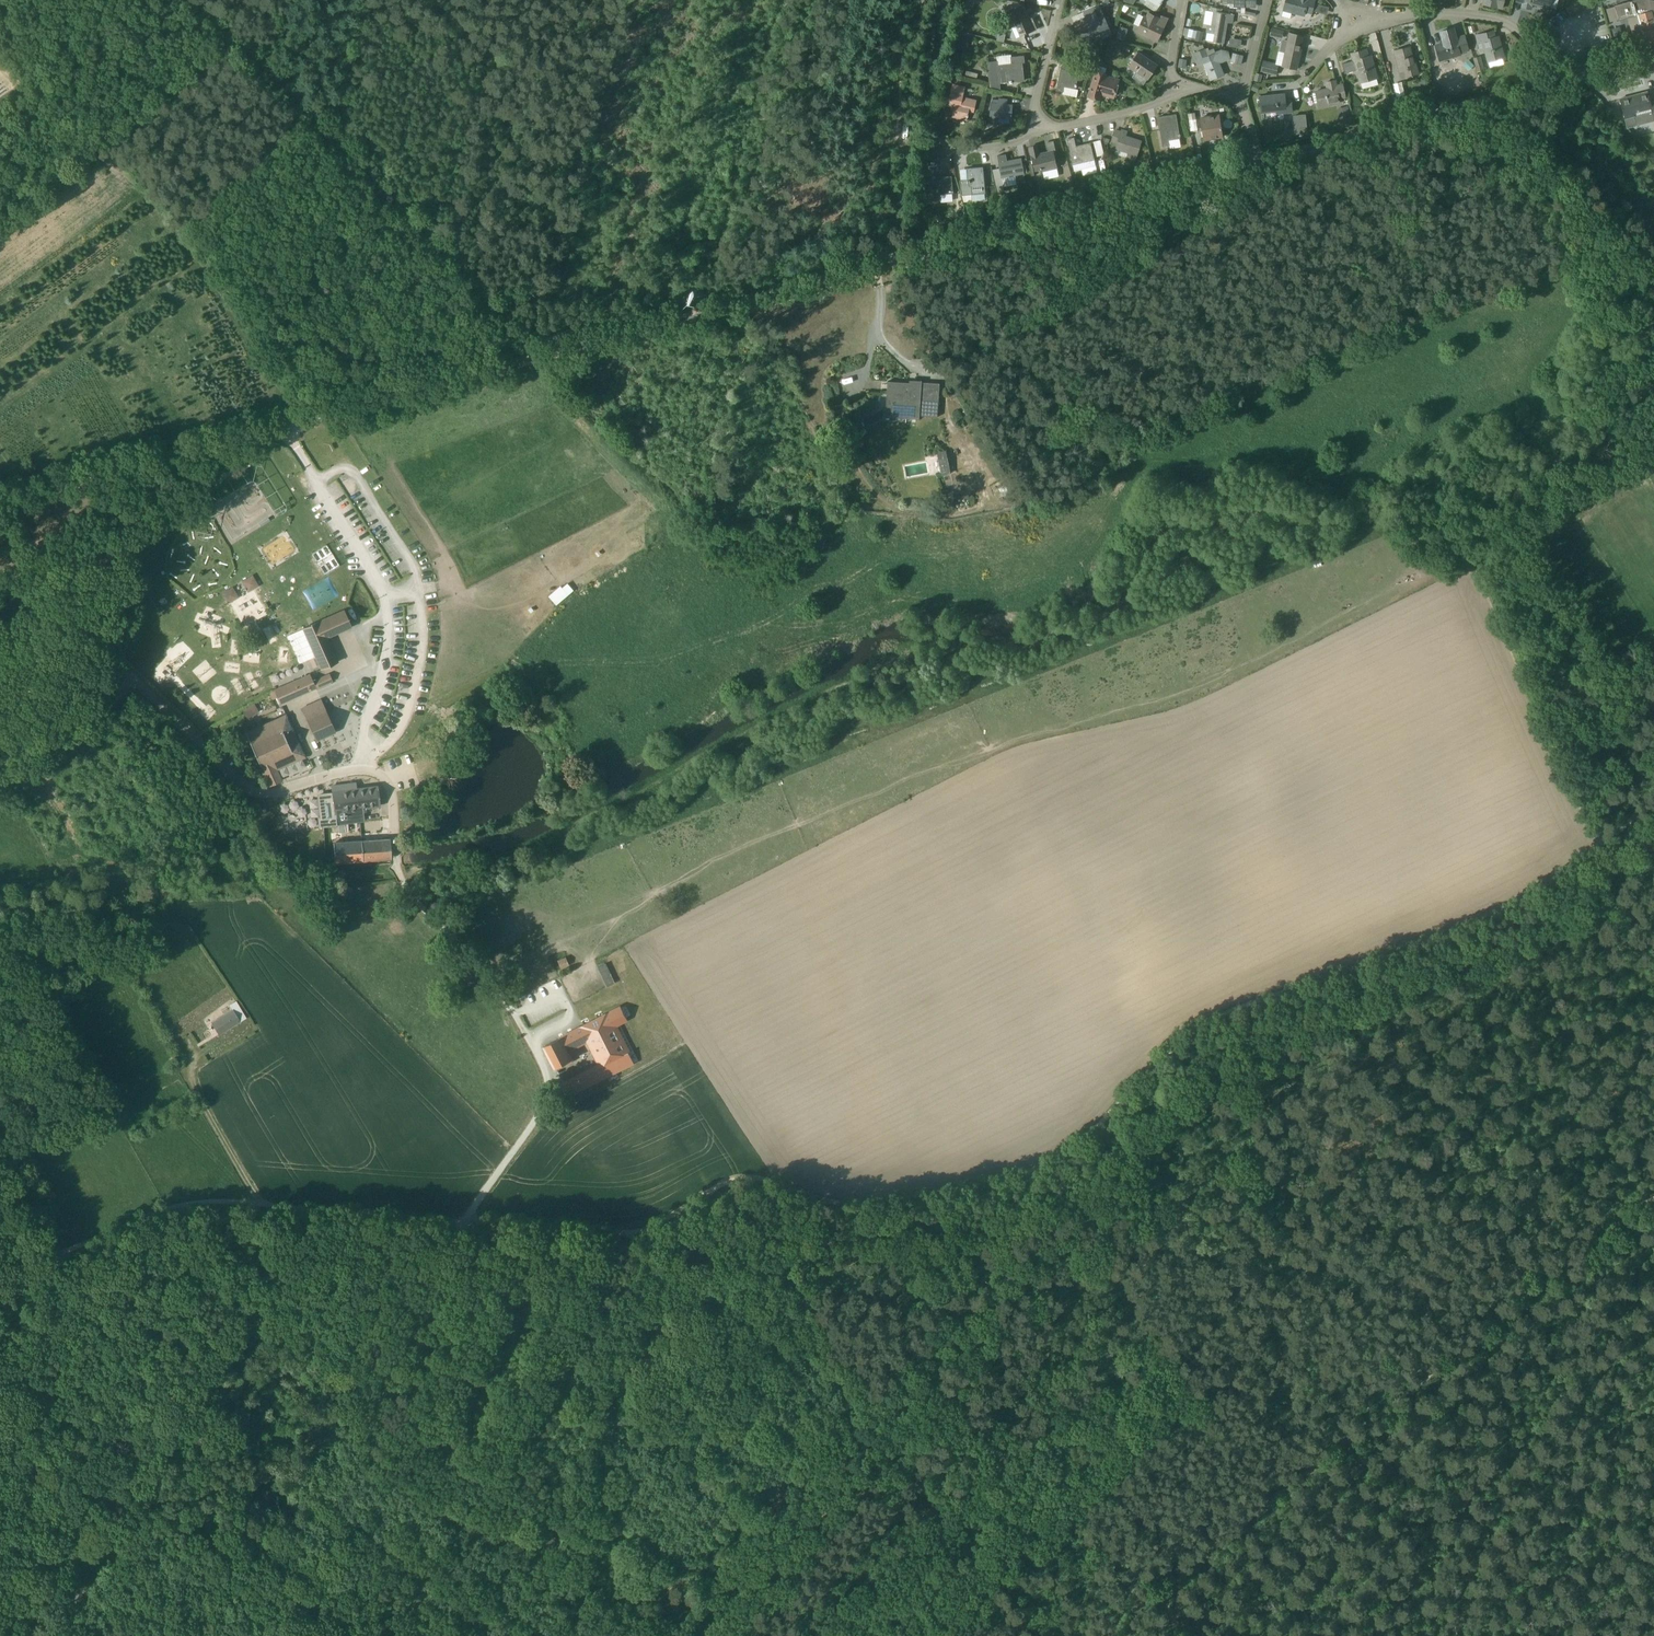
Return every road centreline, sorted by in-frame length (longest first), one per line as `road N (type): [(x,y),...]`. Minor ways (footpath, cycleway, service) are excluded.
road 1 (unclassified): [(0,504),(1254,169)]
road 2 (track): [(821,1204),(852,1207),(1047,1165),(1069,1153),(1203,1022),(1500,915),(1653,793)]
road 3 (track): [(468,1219),(542,1109),(550,1080),(482,969),(404,886),(388,784),(372,772),(345,771),(258,793),(242,786),(135,679)]
road 4 (track): [(40,1635),(126,1555),(362,1422),(468,1219)]
road 5 (track): [(1653,1200),(1221,1542)]
road 6 (track): [(1653,449),(1476,575),(1596,844)]
road 7 (track): [(183,0),(543,357)]
road 8 (track): [(468,1219),(208,1202),(169,1208),(0,1275)]
road 9 (track): [(1179,1616),(1135,1567),(965,1444),(860,1396)]
road 10 (track): [(860,1396),(624,1635)]
road 11 (unclassified): [(1254,169),(1562,81)]
road 12 (track): [(860,1396),(638,1235)]
road 13 (unclassified): [(1562,81),(1496,19),(1354,19)]
road 14 (track): [(638,1235),(740,1178),(763,1177),(821,1204)]
road 15 (track): [(259,1205),(191,1081),(188,1046)]
road 16 (track): [(0,781),(69,746),(135,679)]
road 17 (track): [(468,1219),(638,1235)]
road 18 (track): [(135,679),(72,621),(0,581)]
road 19 (unclassified): [(1029,138),(1165,99),(1171,86)]
road 20 (unclassified): [(1029,138),(1063,0)]

